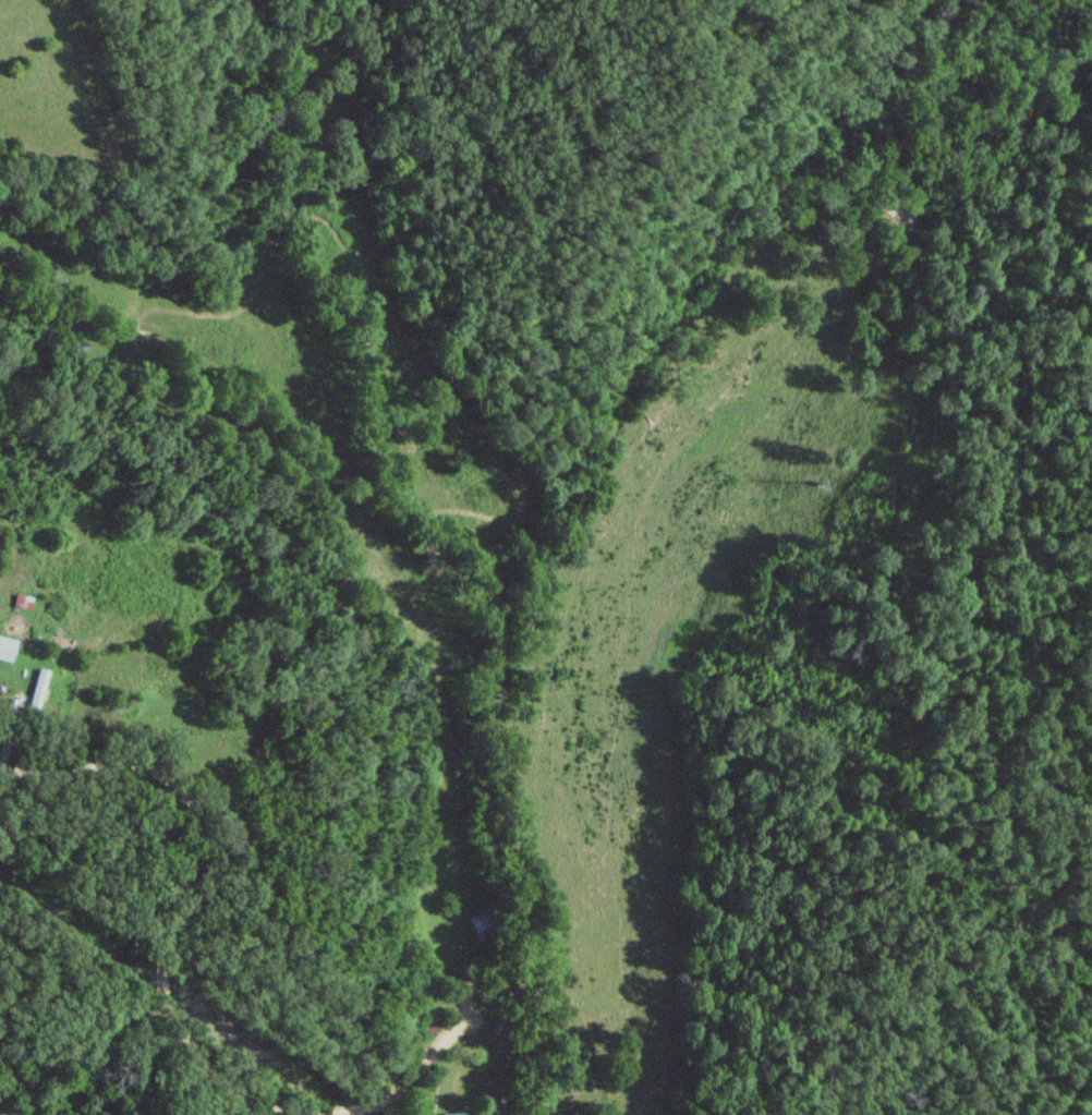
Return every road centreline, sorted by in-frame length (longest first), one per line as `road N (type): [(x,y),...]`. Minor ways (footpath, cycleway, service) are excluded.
road 1 (track): [(468,1016),(389,1093),(349,1111),(281,1113),(226,1080),(172,1014),(163,954),(184,898),(194,836),(182,791),(157,768),(123,760),(69,769),(0,764)]

